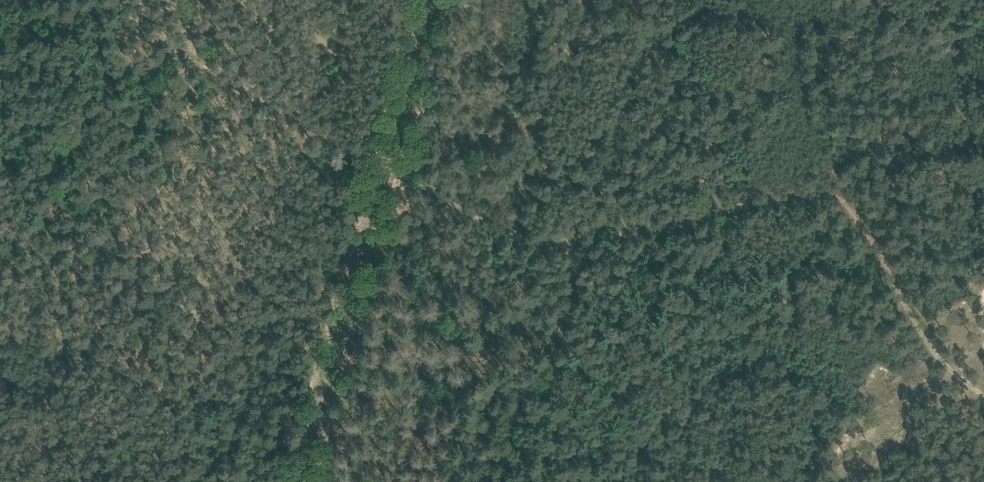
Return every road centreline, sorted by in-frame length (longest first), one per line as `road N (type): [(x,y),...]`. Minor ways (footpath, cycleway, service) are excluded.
road 1 (track): [(983,387),(948,354),(858,210),(827,186),(758,188),(561,226)]
road 2 (track): [(429,0),(297,481)]
road 3 (track): [(561,226),(573,294),(507,441),(504,481)]

